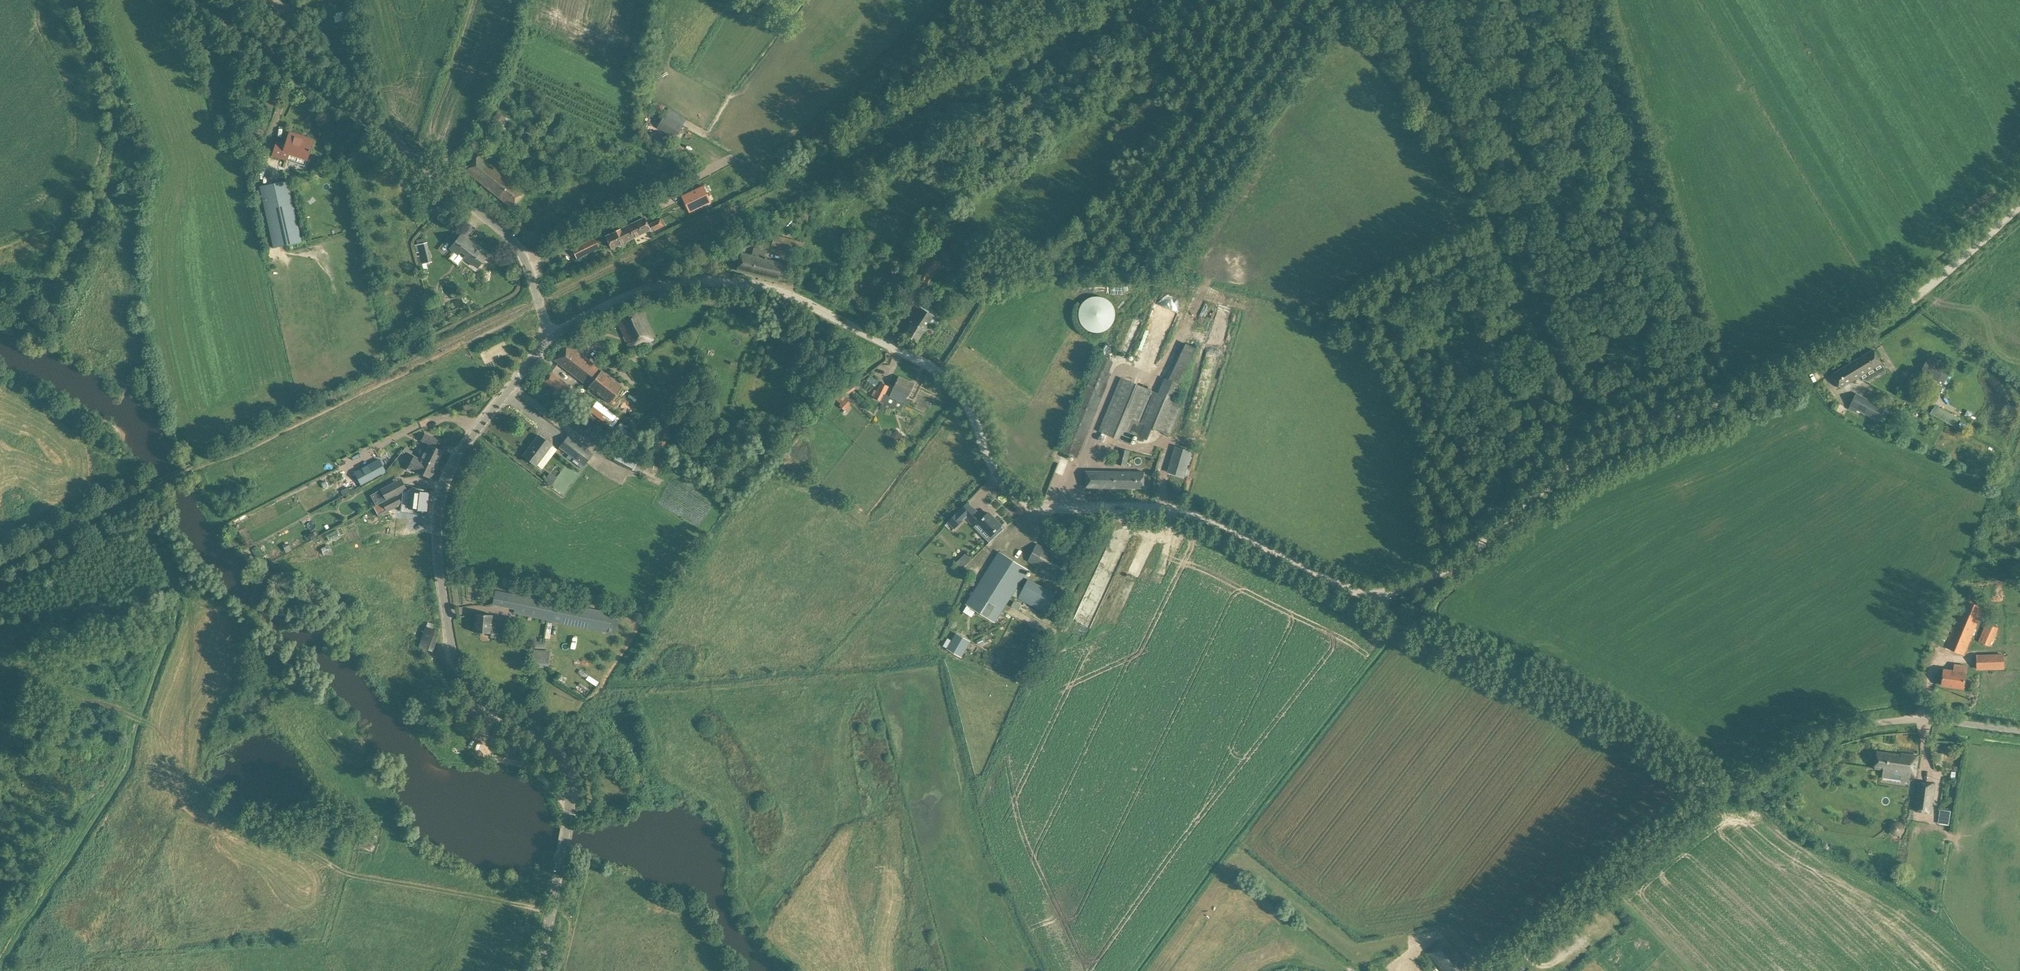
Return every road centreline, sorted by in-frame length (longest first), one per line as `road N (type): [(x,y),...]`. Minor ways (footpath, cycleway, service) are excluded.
road 1 (unclassified): [(1378,598),(1204,518),(1023,499),(999,478),(965,399),(947,379),(785,293),(722,281),(650,286),(549,335)]
road 2 (unclassified): [(1378,598),(1457,561),(1595,447),(1847,344),(1944,273),(2019,199)]
road 3 (unclassified): [(565,870),(569,778),(534,731),(482,702),(464,678),(441,567),(440,510),(454,461),(549,335)]
road 4 (unclassified): [(549,335),(512,237),(418,154),(187,0)]
road 5 (unclassified): [(1713,785),(1627,725),(1406,624),(1378,598)]
road 6 (unclassified): [(1713,785),(1746,790),(1807,744),(1881,722),(2019,730)]
road 7 (unclassified): [(1487,970),(1713,785)]
road 8 (track): [(567,804),(536,773),(483,748),(488,707)]

